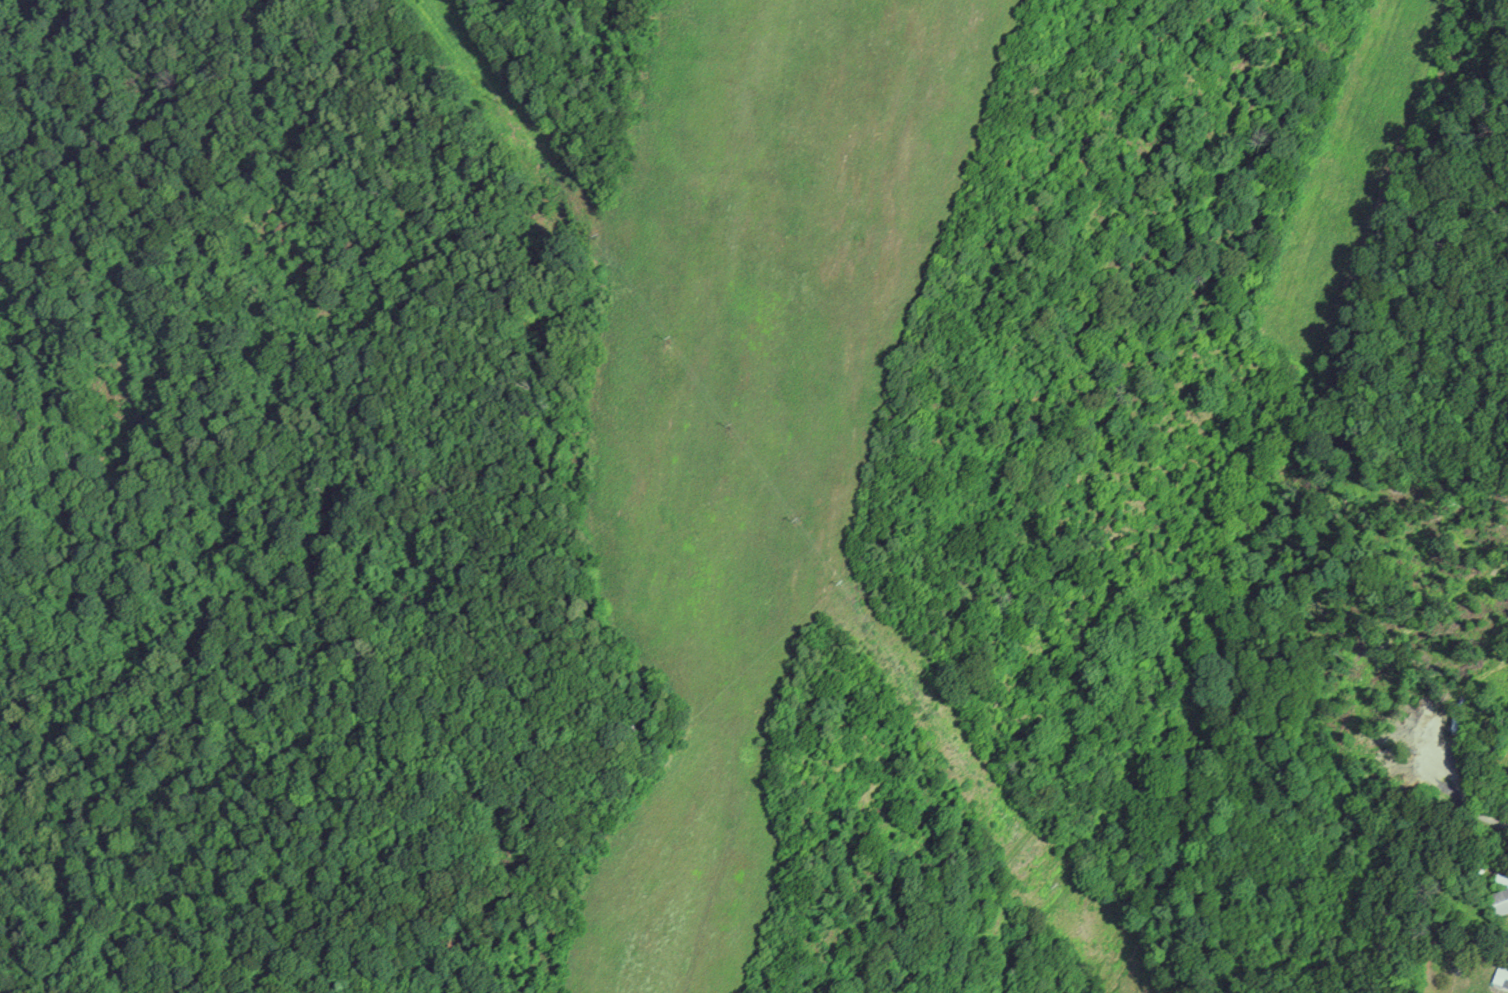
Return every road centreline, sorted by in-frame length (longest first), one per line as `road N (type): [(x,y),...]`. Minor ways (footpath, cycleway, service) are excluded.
road 1 (track): [(1449,0),(1395,195),(1281,476)]
road 2 (track): [(1218,992),(1195,837),(1196,756),(1206,715),(1199,703),(1176,699)]

